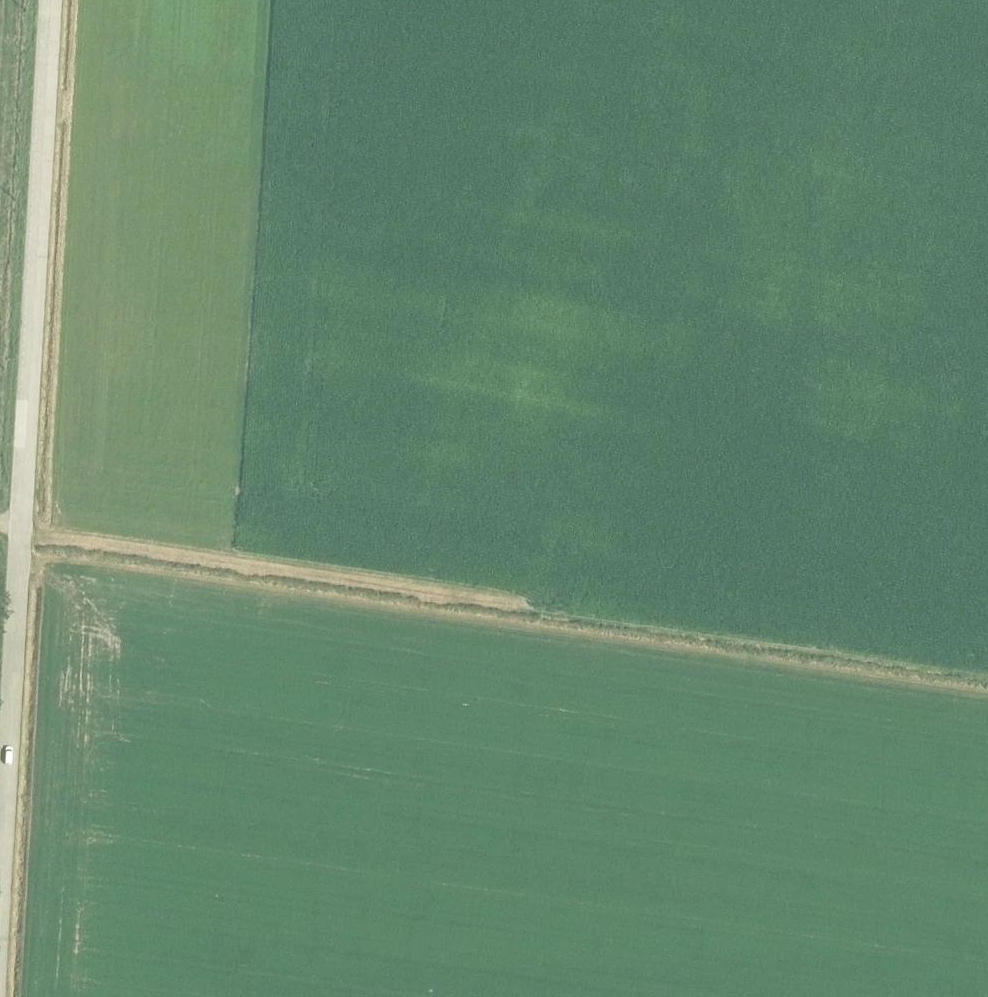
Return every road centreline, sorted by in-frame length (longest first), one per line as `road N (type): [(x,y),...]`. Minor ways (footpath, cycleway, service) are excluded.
road 1 (unclassified): [(0,881),(51,0)]

